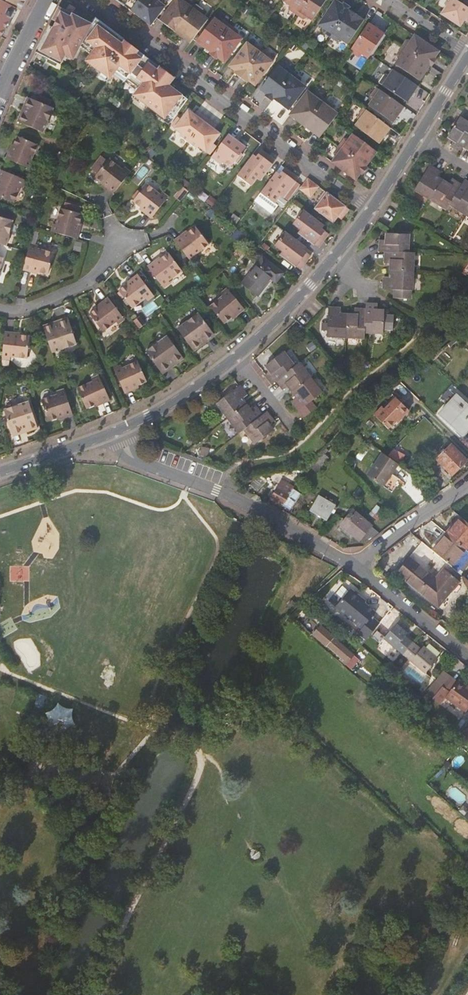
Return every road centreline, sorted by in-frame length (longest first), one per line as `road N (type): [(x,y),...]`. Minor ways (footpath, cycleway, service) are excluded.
road 1 (residential): [(371,210),(88,0)]
road 2 (residential): [(118,430),(138,460),(260,510),(351,565)]
road 3 (residential): [(0,308),(33,307),(69,292),(99,272),(123,238)]
road 4 (residential): [(351,565),(467,656)]
road 5 (residential): [(467,483),(351,565)]
road 6 (tertiary): [(237,357),(118,430)]
road 7 (tertiary): [(332,258),(237,357)]
road 8 (tertiary): [(118,430),(0,472)]

